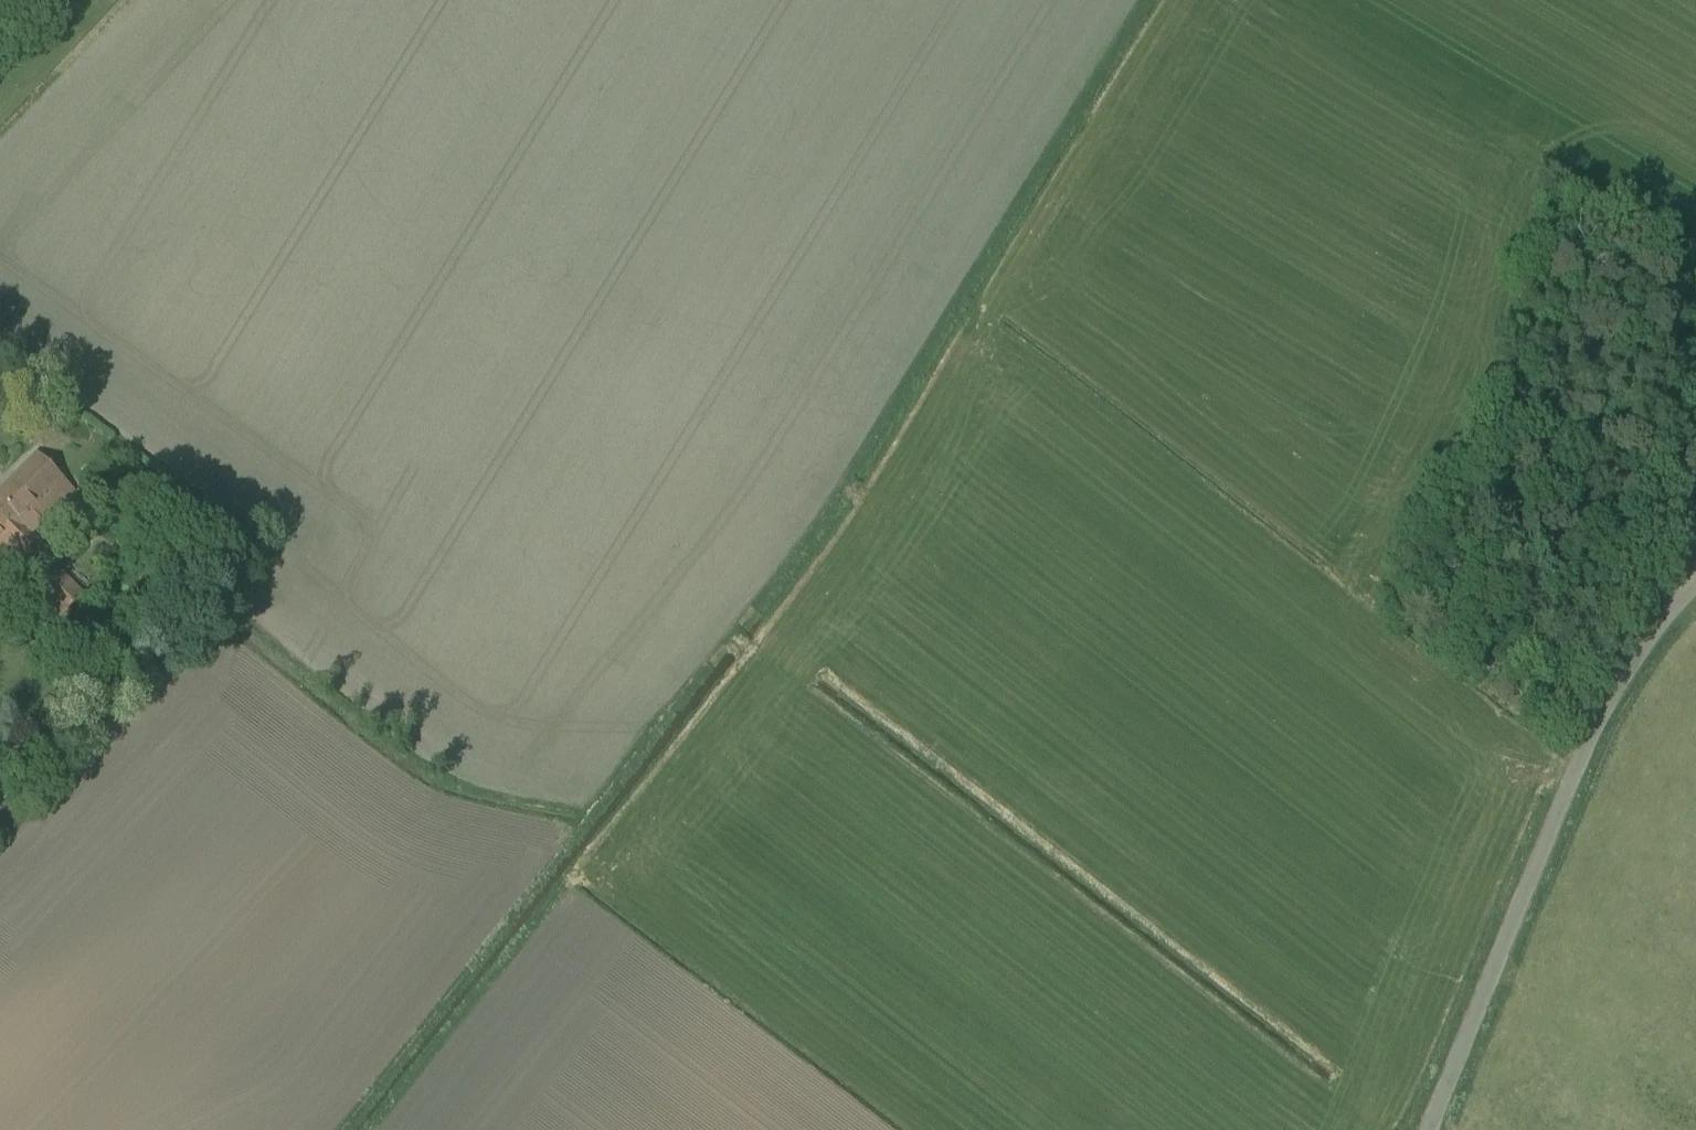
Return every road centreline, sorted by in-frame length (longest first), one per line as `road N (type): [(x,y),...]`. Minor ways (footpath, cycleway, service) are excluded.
road 1 (unclassified): [(1434,1129),(1615,703),(1695,595)]

